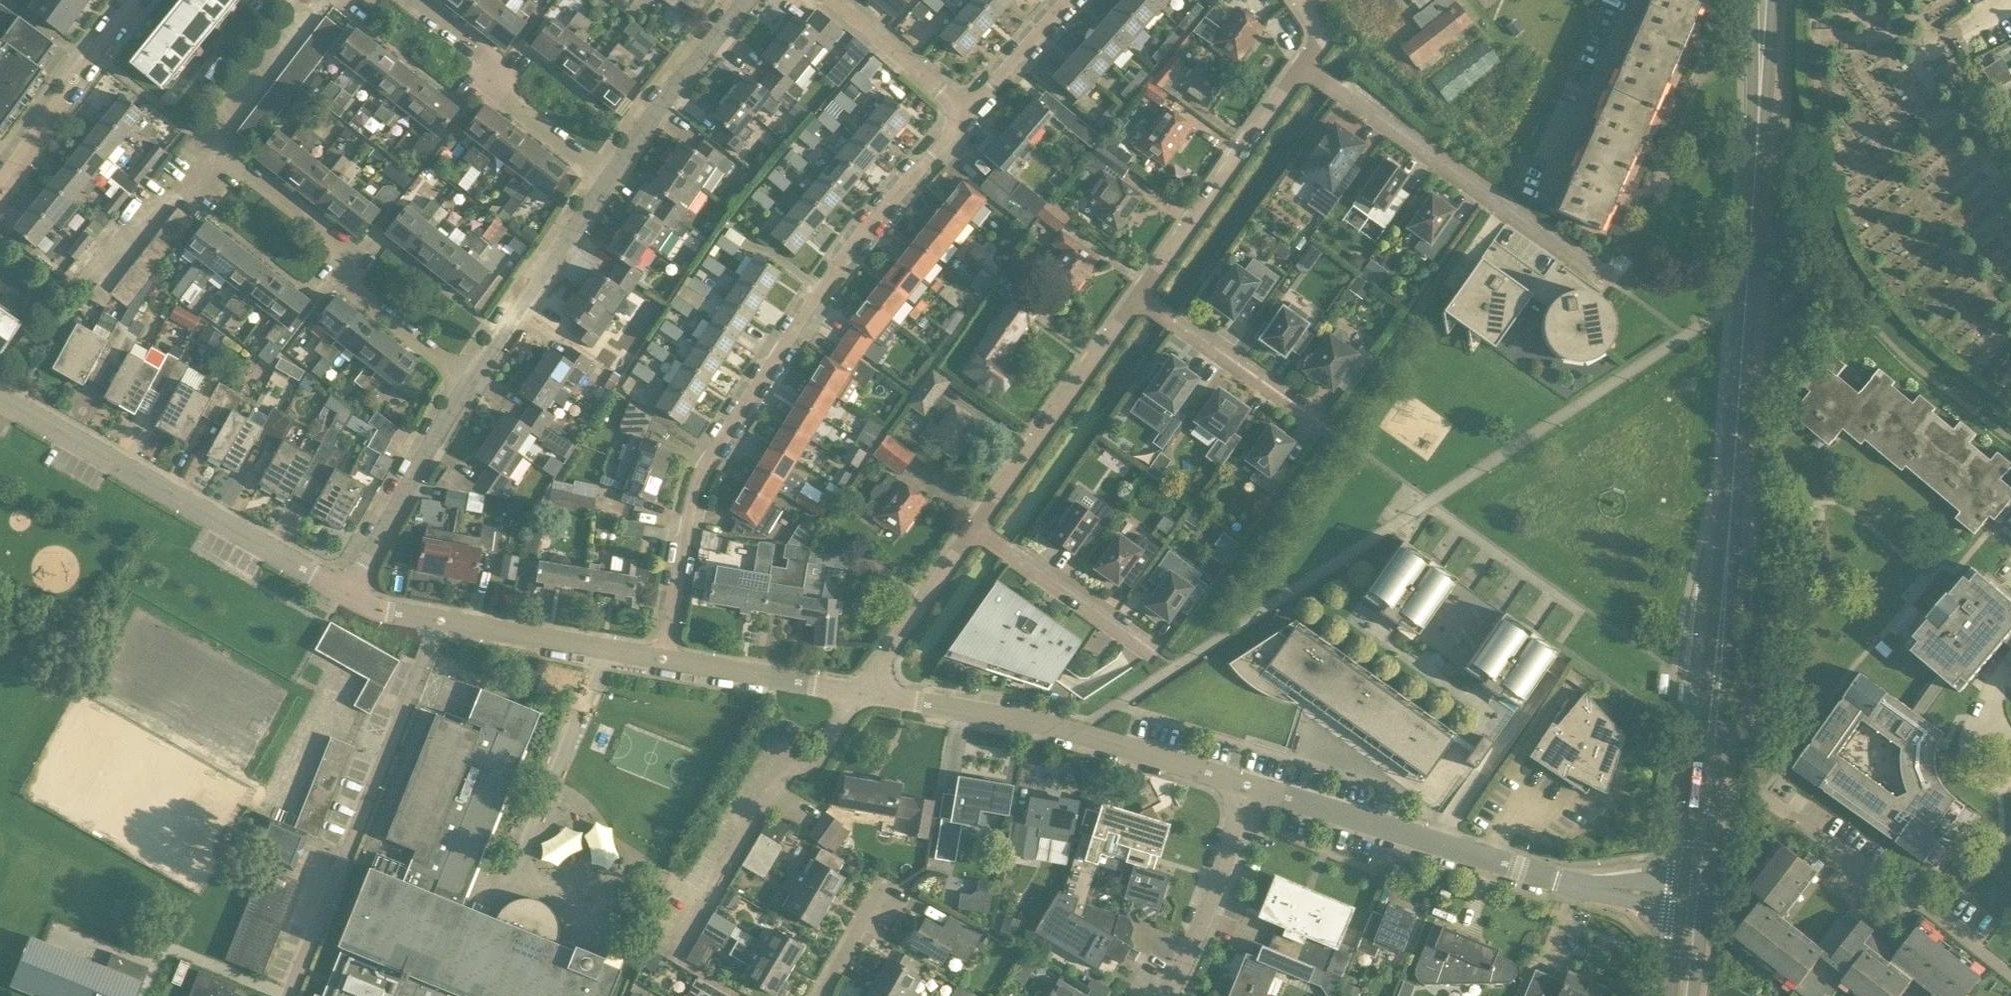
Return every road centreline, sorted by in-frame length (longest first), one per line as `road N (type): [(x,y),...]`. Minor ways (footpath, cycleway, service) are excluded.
road 1 (residential): [(665,660),(705,464),(849,252),(967,114)]
road 2 (residential): [(350,599),(0,401)]
road 3 (unclassified): [(290,995),(437,621)]
road 4 (secondary): [(1704,899),(1732,593),(1738,516),(1731,502)]
road 5 (secondary): [(1759,105),(1731,502)]
road 6 (residential): [(1247,788),(1076,739),(862,692)]
road 7 (secondary): [(1731,502),(1724,514),(1683,885)]
road 8 (residential): [(1604,888),(1247,788)]
road 9 (residential): [(1597,269),(1309,69)]
road 10 (residential): [(463,375),(353,296),(348,239),(227,139)]
road 11 (residential): [(0,396),(96,266),(116,254),(164,199),(184,192),(227,139)]
road 12 (residential): [(677,956),(784,768),(817,757),(862,692)]
road 13 (residential): [(978,531),(1148,292)]
road 14 (residential): [(1148,292),(1309,69)]
road 15 (residential): [(604,173),(497,91),(494,62),(409,0)]
road 16 (residential): [(2010,975),(1800,821)]
road 17 (residential): [(350,599),(418,450),(463,375)]
road 18 (residential): [(463,375),(604,173)]
road 19 (residential): [(0,186),(141,0)]
road 20 (residential): [(665,660),(437,621)]
road 21 (residential): [(1162,995),(1216,885),(1247,788)]
road 22 (residential): [(604,173),(745,0)]
road 23 (residential): [(1155,657),(978,531)]
road 24 (residential): [(862,692),(665,660)]
road 25 (residential): [(862,692),(978,531)]
road 26 (residential): [(227,139),(216,130),(310,9),(332,0)]
road 27 (residential): [(1312,407),(1162,302)]
road 28 (residential): [(967,114),(833,0)]
road 29 (residential): [(967,114),(1067,0)]
road 30 (residential): [(820,995),(889,882)]

